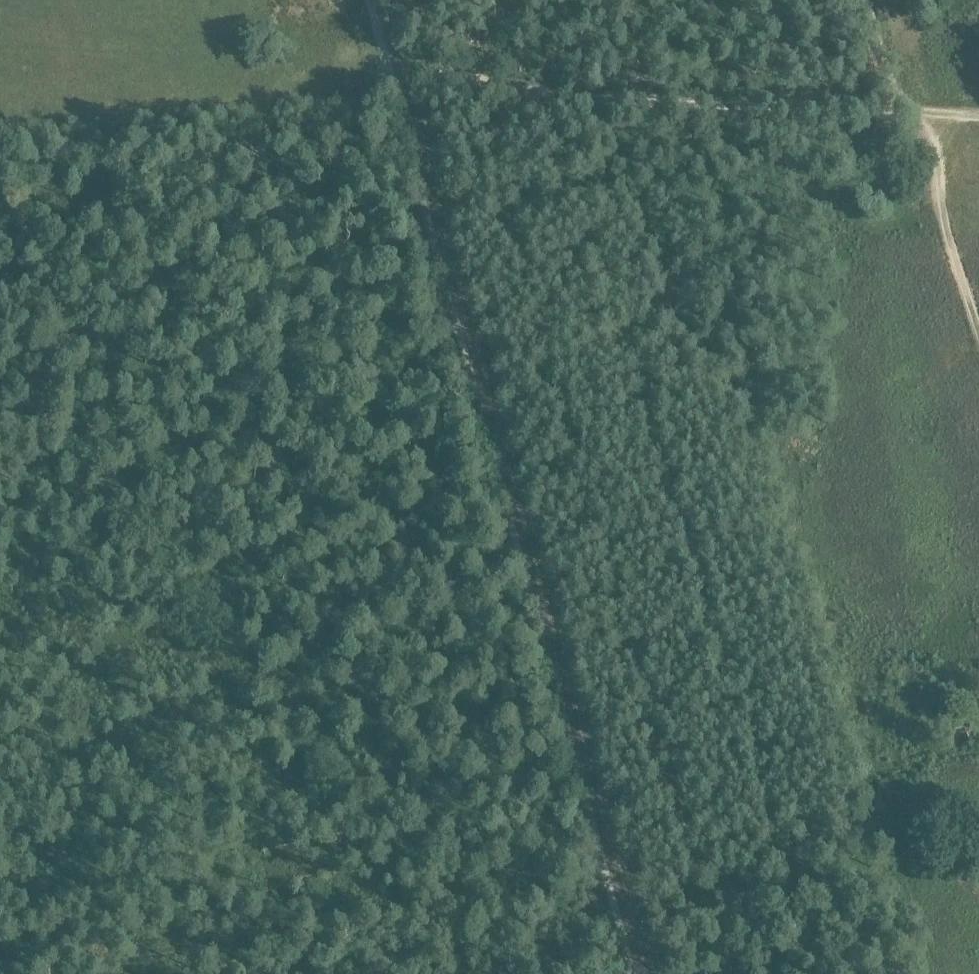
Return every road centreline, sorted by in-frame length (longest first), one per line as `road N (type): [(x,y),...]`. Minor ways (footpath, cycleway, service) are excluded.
road 1 (track): [(645,973),(381,0)]
road 2 (track): [(388,84),(978,121)]
road 3 (track): [(978,349),(861,0)]

